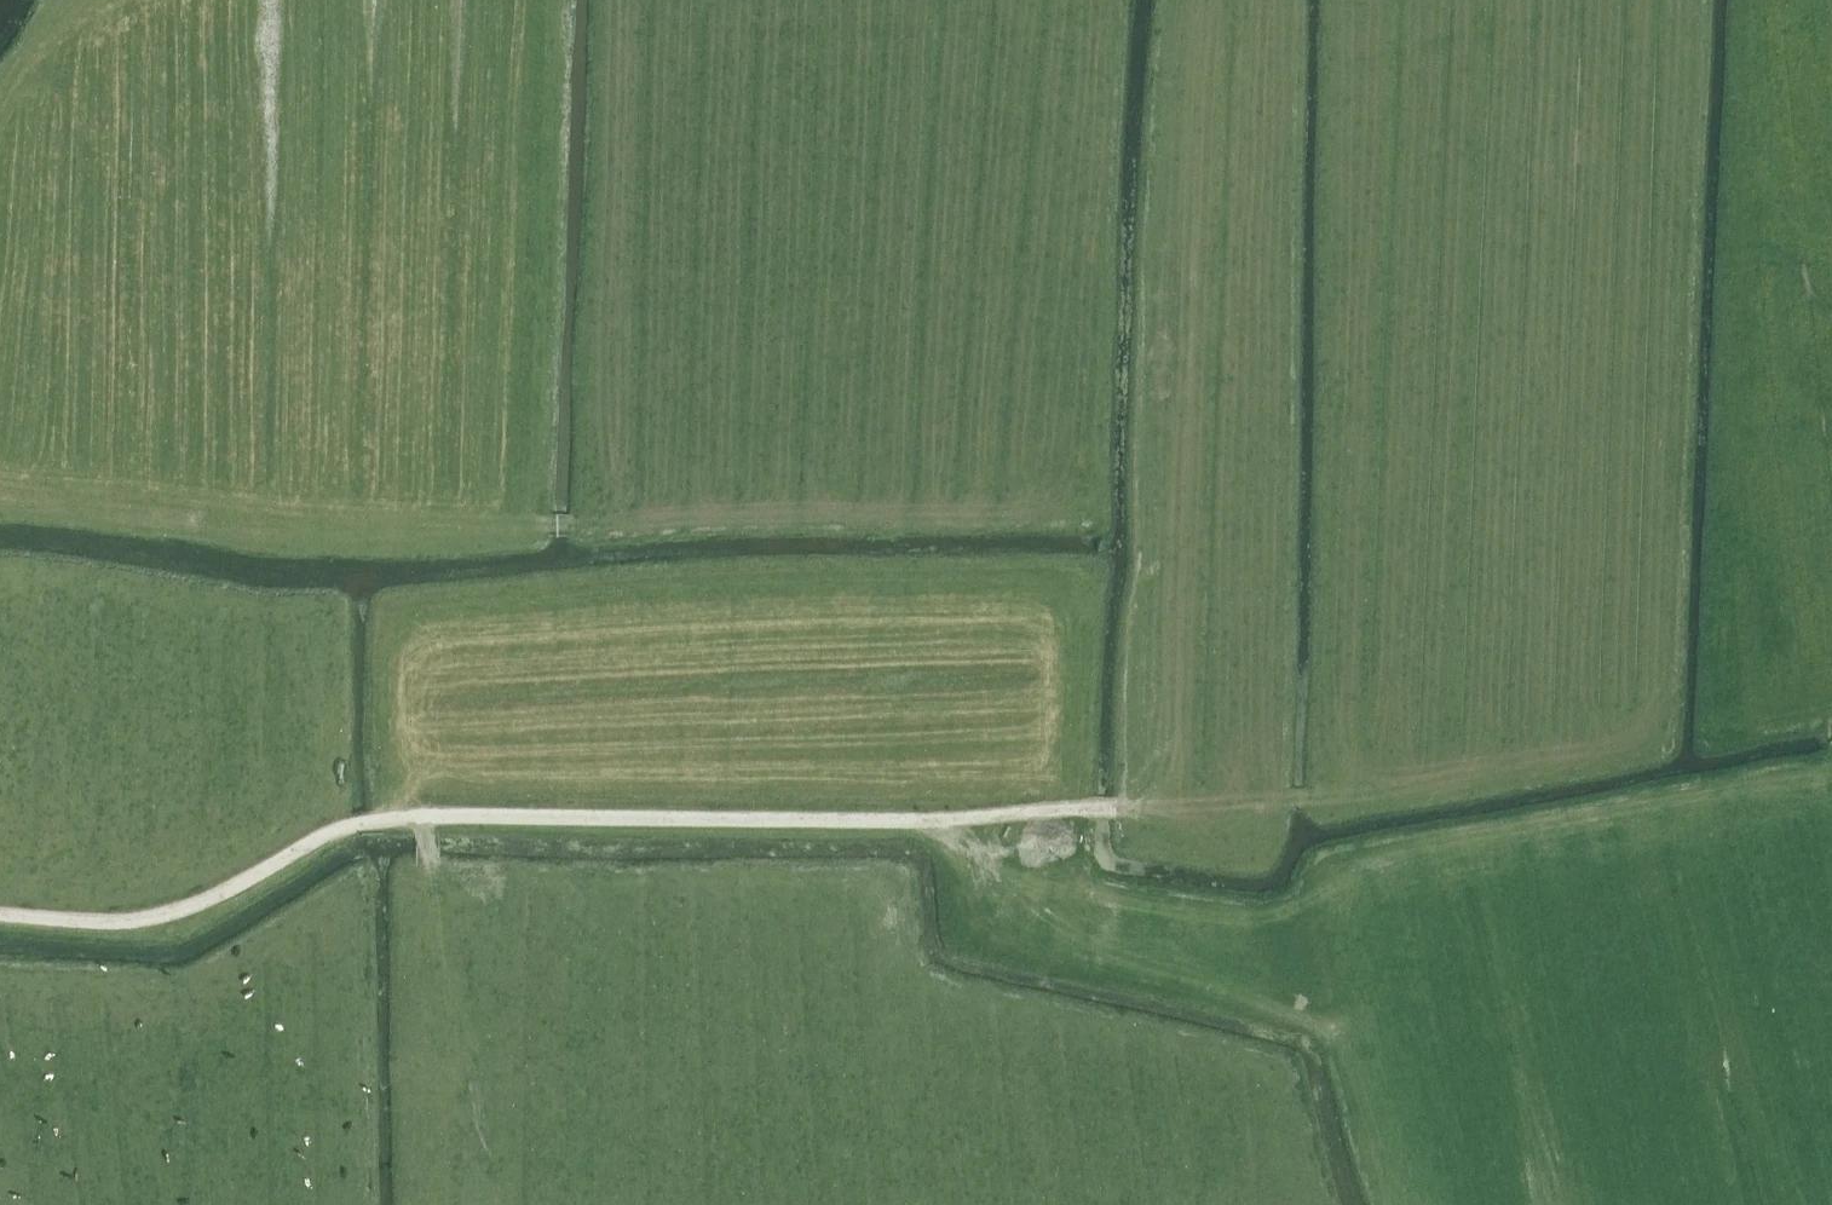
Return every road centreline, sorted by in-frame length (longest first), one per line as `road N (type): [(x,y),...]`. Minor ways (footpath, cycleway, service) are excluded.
road 1 (track): [(0,914),(115,927),(173,915),(329,832),(399,817),(923,820),(1171,807)]
road 2 (track): [(1183,684),(1171,807),(1335,794)]

